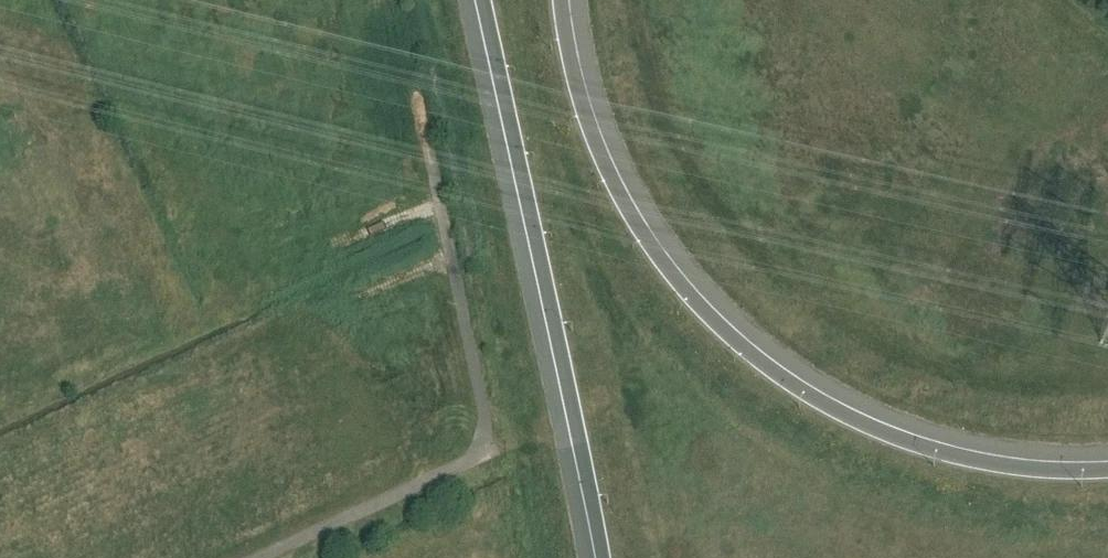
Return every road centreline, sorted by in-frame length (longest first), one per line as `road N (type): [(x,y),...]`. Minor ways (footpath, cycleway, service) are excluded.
road 1 (motorway): [(1107,469),(1012,467),(935,451),(815,400),(756,357),(705,313),(630,212),(579,93),(563,0)]
road 2 (unclassified): [(262,557),(470,462),(487,429),(416,101)]
road 3 (motorway): [(477,0),(602,557)]

